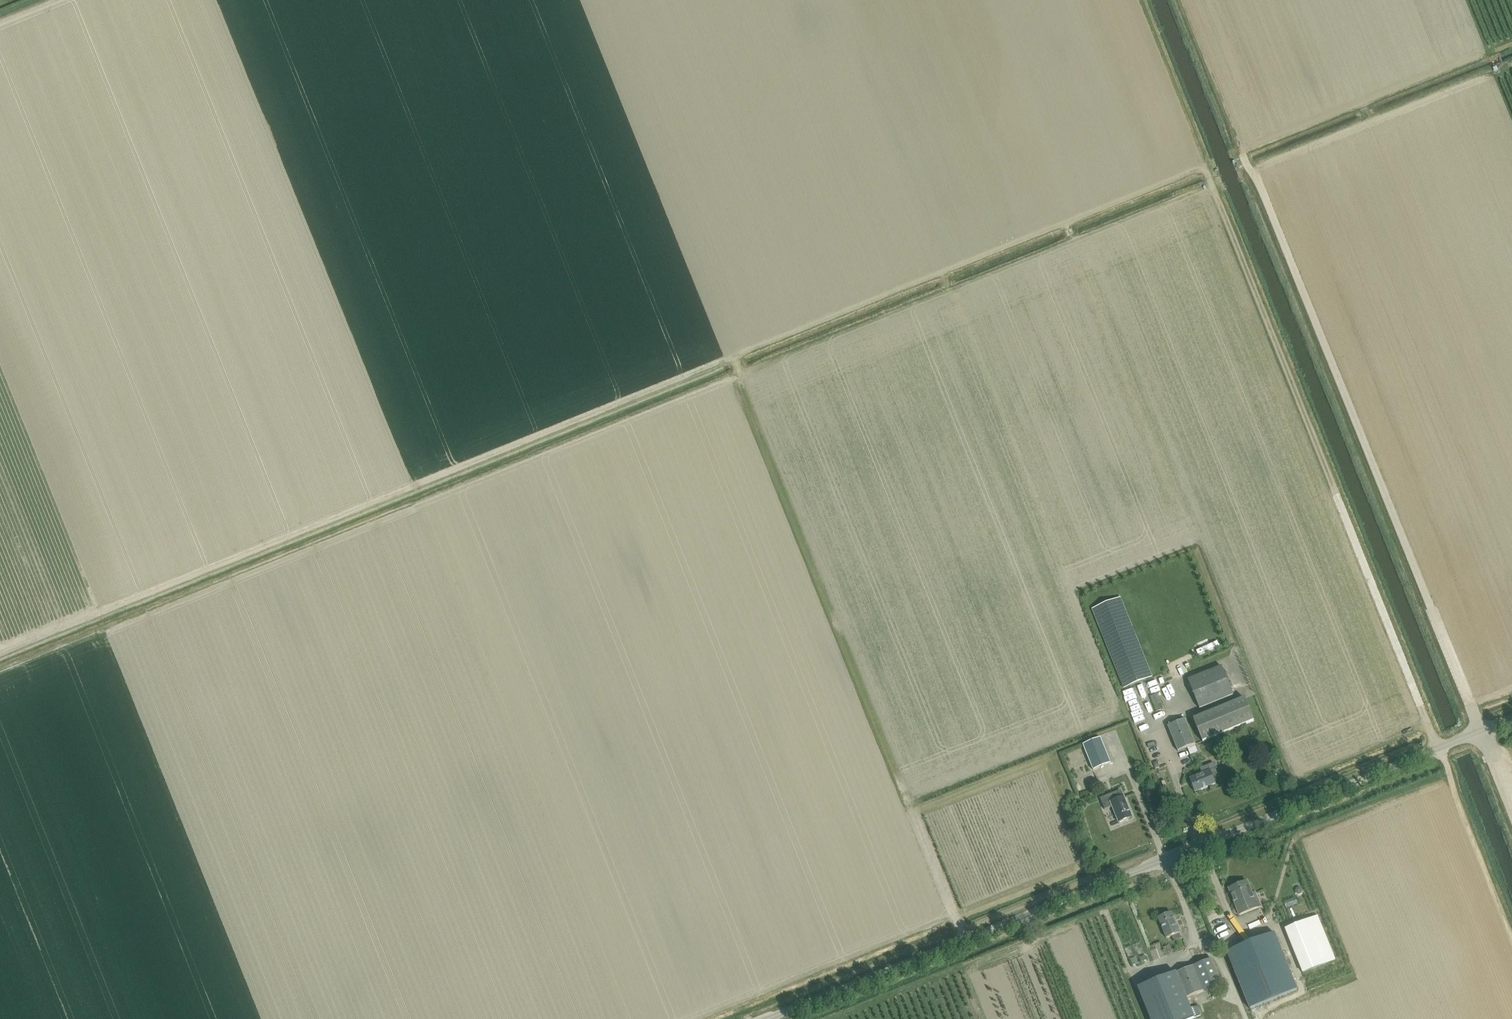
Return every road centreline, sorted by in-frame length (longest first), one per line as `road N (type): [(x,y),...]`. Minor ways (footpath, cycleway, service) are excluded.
road 1 (unclassified): [(769,1018),(1511,718)]
road 2 (track): [(1511,812),(1253,169)]

